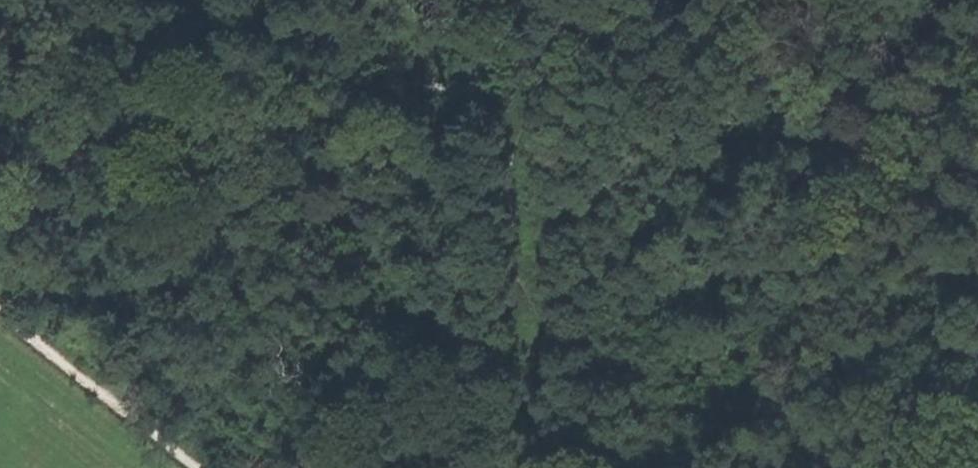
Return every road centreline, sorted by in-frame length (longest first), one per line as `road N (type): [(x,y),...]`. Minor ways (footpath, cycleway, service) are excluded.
road 1 (track): [(199,467),(0,310)]

